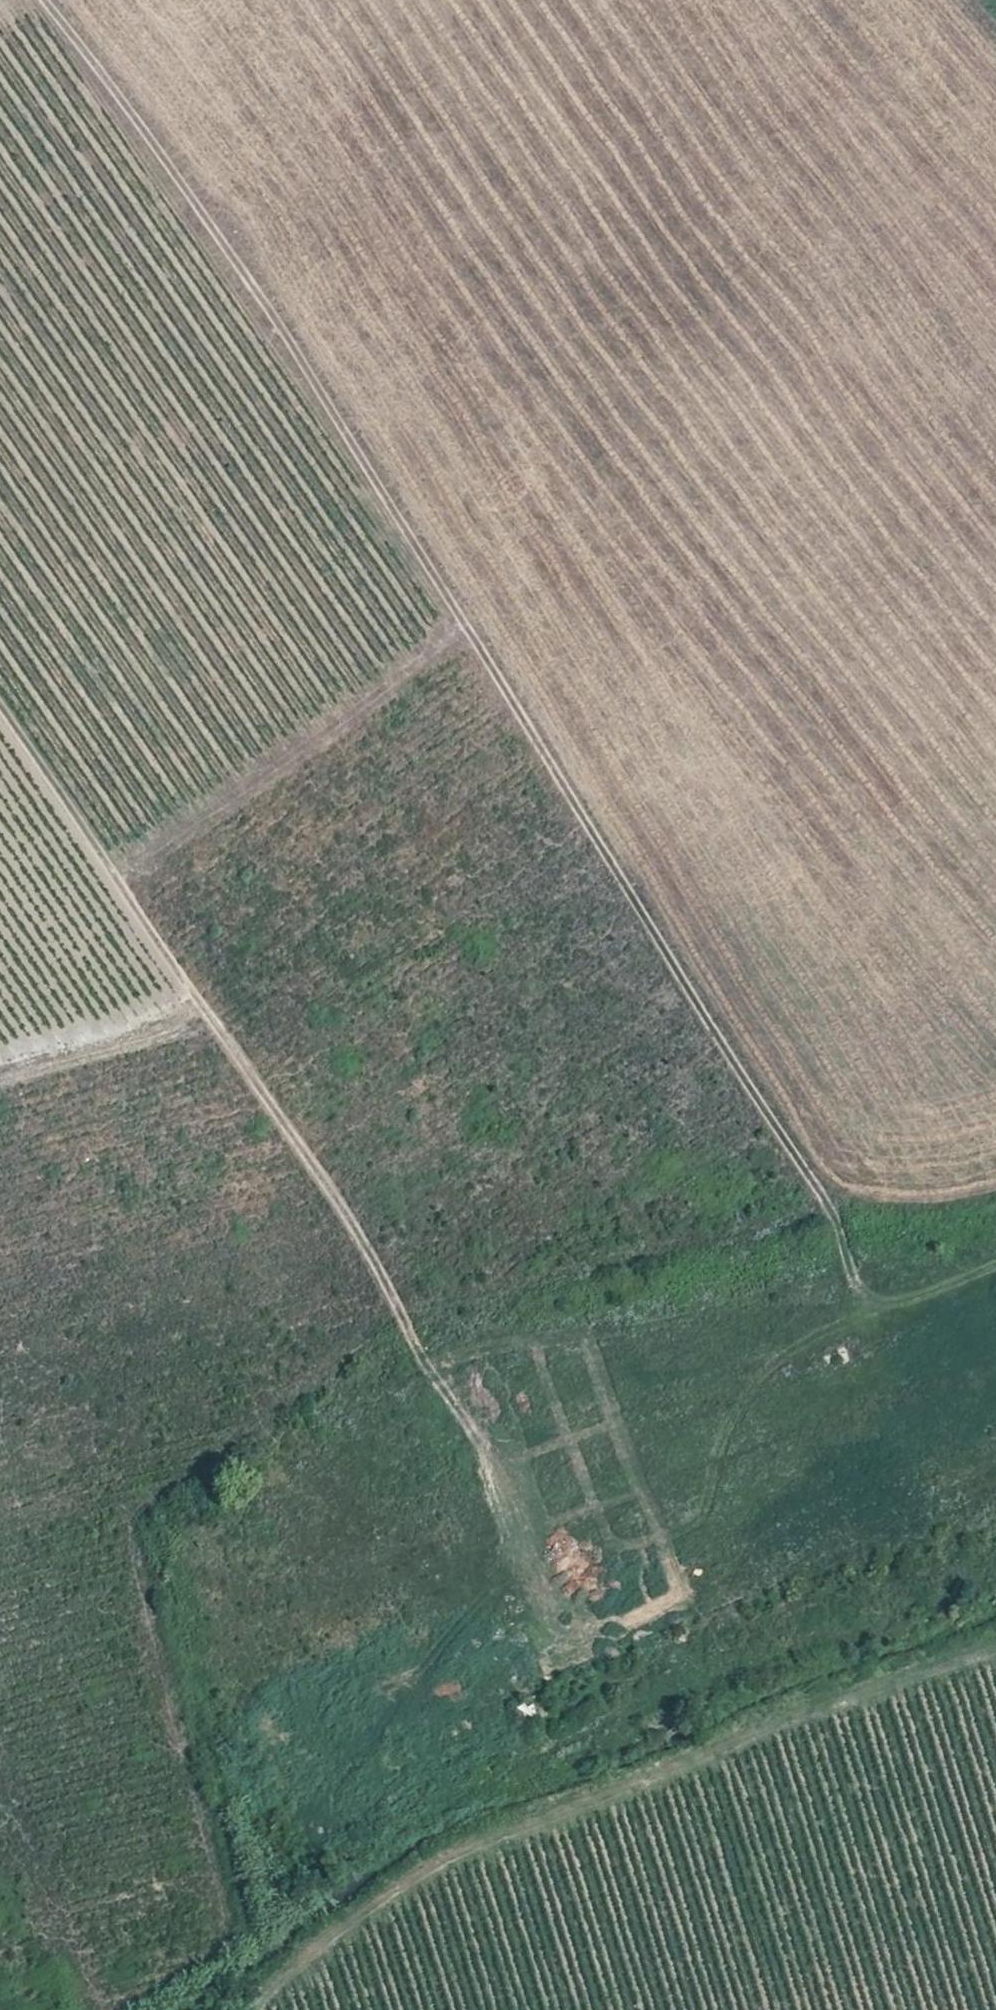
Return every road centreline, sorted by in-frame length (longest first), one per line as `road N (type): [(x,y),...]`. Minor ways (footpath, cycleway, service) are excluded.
road 1 (track): [(44,0),(544,742),(832,1220)]

